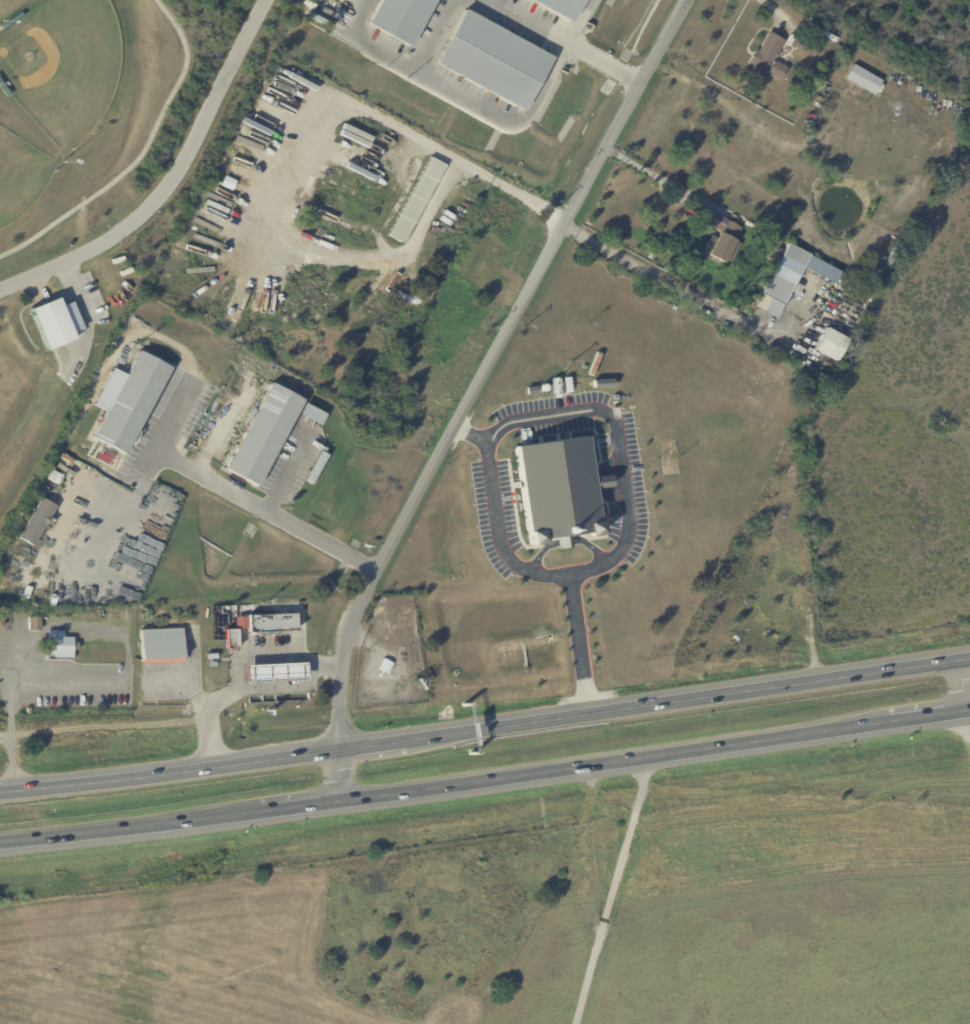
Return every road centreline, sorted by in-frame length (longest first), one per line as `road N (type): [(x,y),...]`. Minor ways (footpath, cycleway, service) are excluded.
road 1 (trunk): [(969,660),(340,754),(0,790)]
road 2 (trunk): [(0,844),(346,804),(969,714)]
road 3 (residential): [(346,804),(343,662),(374,572),(459,433),(693,0)]

